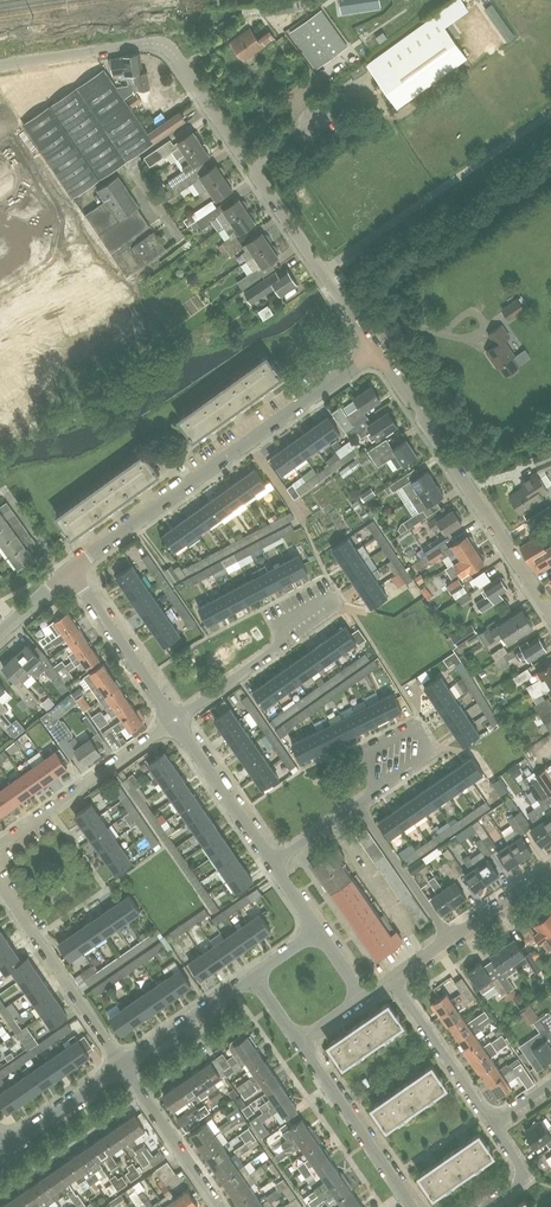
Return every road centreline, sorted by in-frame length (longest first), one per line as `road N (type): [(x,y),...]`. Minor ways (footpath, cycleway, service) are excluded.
road 1 (residential): [(70,573),(376,351)]
road 2 (unclassified): [(550,615),(376,351)]
road 3 (unclassified): [(322,271),(550,113)]
road 4 (unclassified): [(168,48),(322,271)]
road 5 (residential): [(123,1066),(0,886)]
road 6 (residential): [(174,722),(281,643),(285,623),(339,593)]
road 7 (residential): [(0,844),(174,722)]
road 8 (residential): [(412,1206),(298,1042)]
road 9 (residential): [(174,722),(70,573)]
road 10 (residential): [(392,978),(492,1124)]
road 11 (residential): [(273,864),(174,722)]
road 12 (unknown): [(0,76),(132,44),(168,48)]
road 13 (residential): [(221,1206),(123,1066)]
road 14 (residential): [(447,939),(356,805)]
road 15 (residential): [(123,1066),(253,977)]
road 16 (residential): [(1,1148),(123,1066)]
road 17 (residential): [(380,788),(424,756),(426,742),(411,732),(367,761)]
road 18 (track): [(391,114),(473,61),(481,30)]
road 19 (residential): [(447,939),(550,869)]

